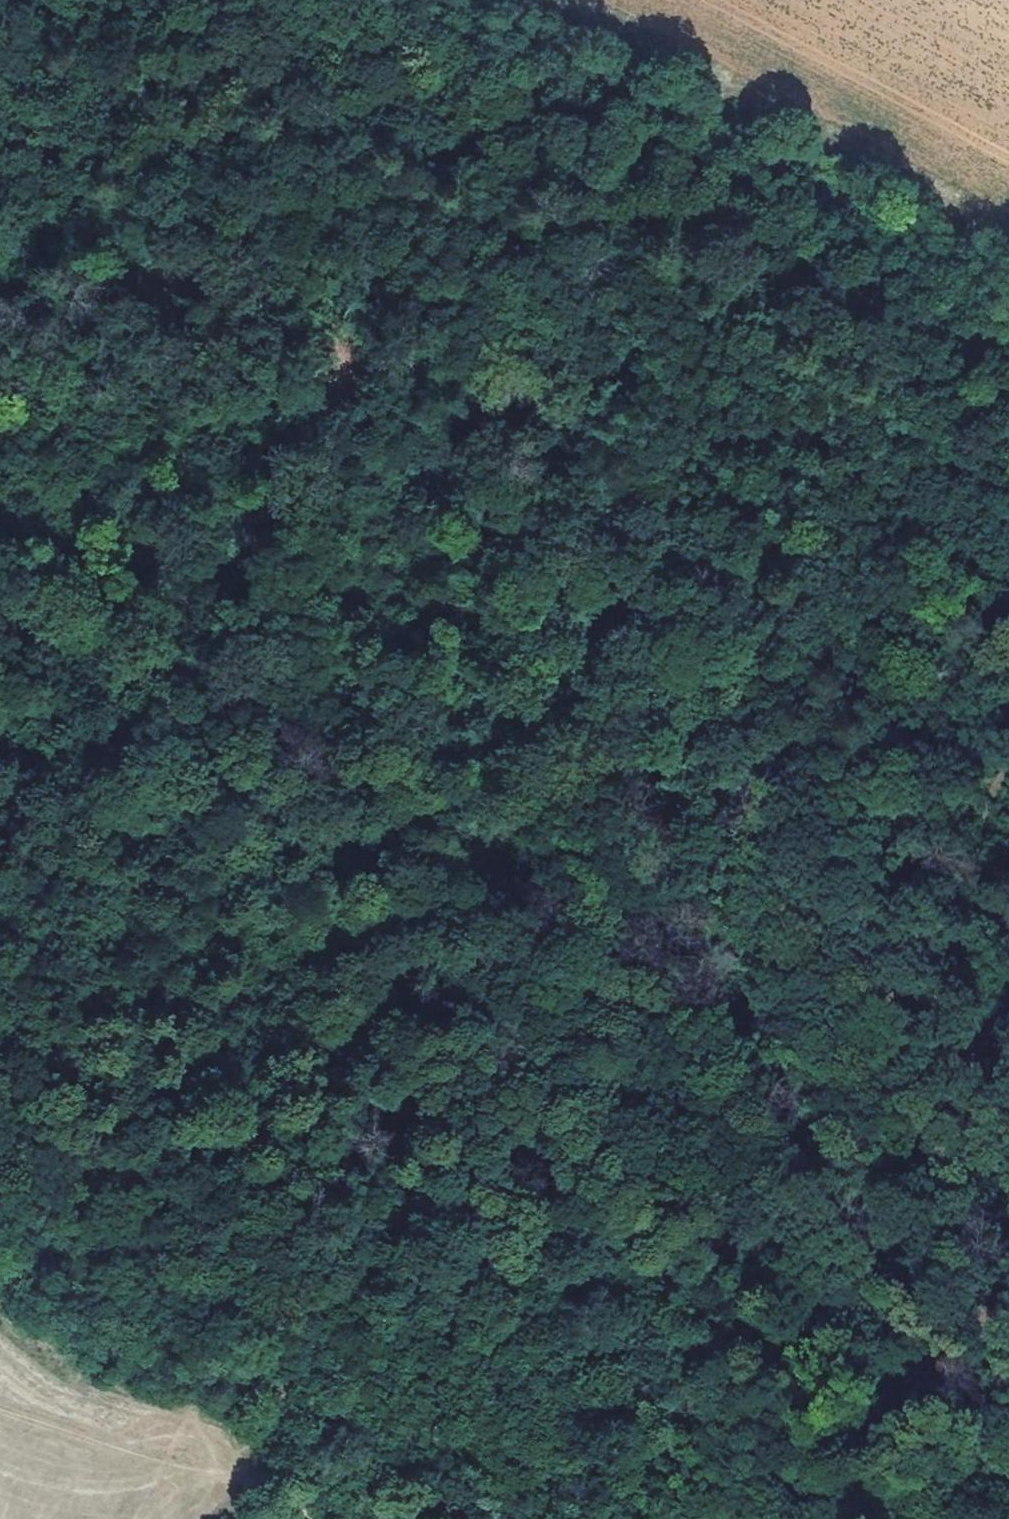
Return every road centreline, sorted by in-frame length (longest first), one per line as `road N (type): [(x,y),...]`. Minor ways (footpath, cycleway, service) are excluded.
road 1 (track): [(0,314),(143,398),(1008,1044)]
road 2 (track): [(894,964),(790,1226),(637,1267),(444,1271),(359,1302),(280,1380),(217,1374),(190,1408),(197,1456)]
road 3 (track): [(217,1374),(75,1264),(46,1230),(18,1223),(0,1206)]
road 4 (track): [(0,1406),(70,1432),(197,1456)]

